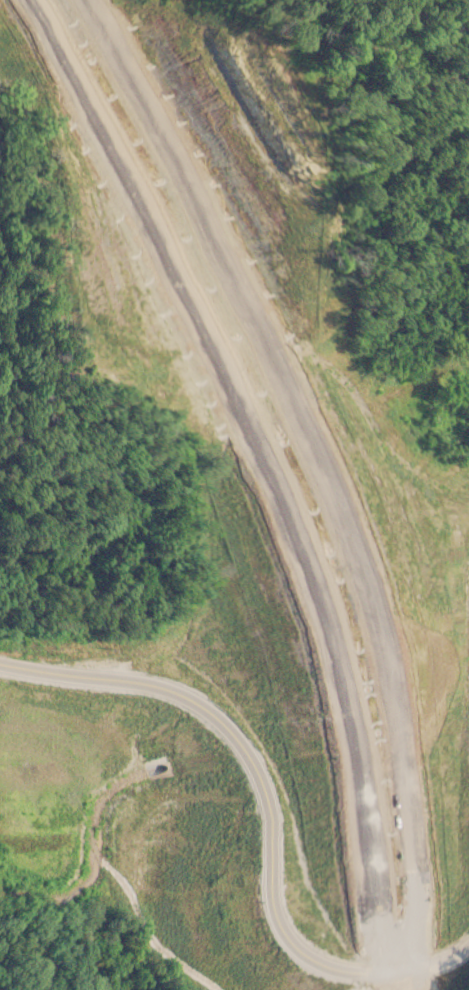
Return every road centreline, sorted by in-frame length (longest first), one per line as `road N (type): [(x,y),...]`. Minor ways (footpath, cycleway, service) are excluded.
road 1 (trunk): [(32,0),(257,433),(335,630),(369,807),(375,989)]
road 2 (trunk): [(412,989),(412,802),(376,609),(301,415),(82,0)]
road 3 (residential): [(0,665),(166,689),(218,720),(256,764),(272,815),(281,924),(308,954),(355,972),(436,964),(468,941)]

